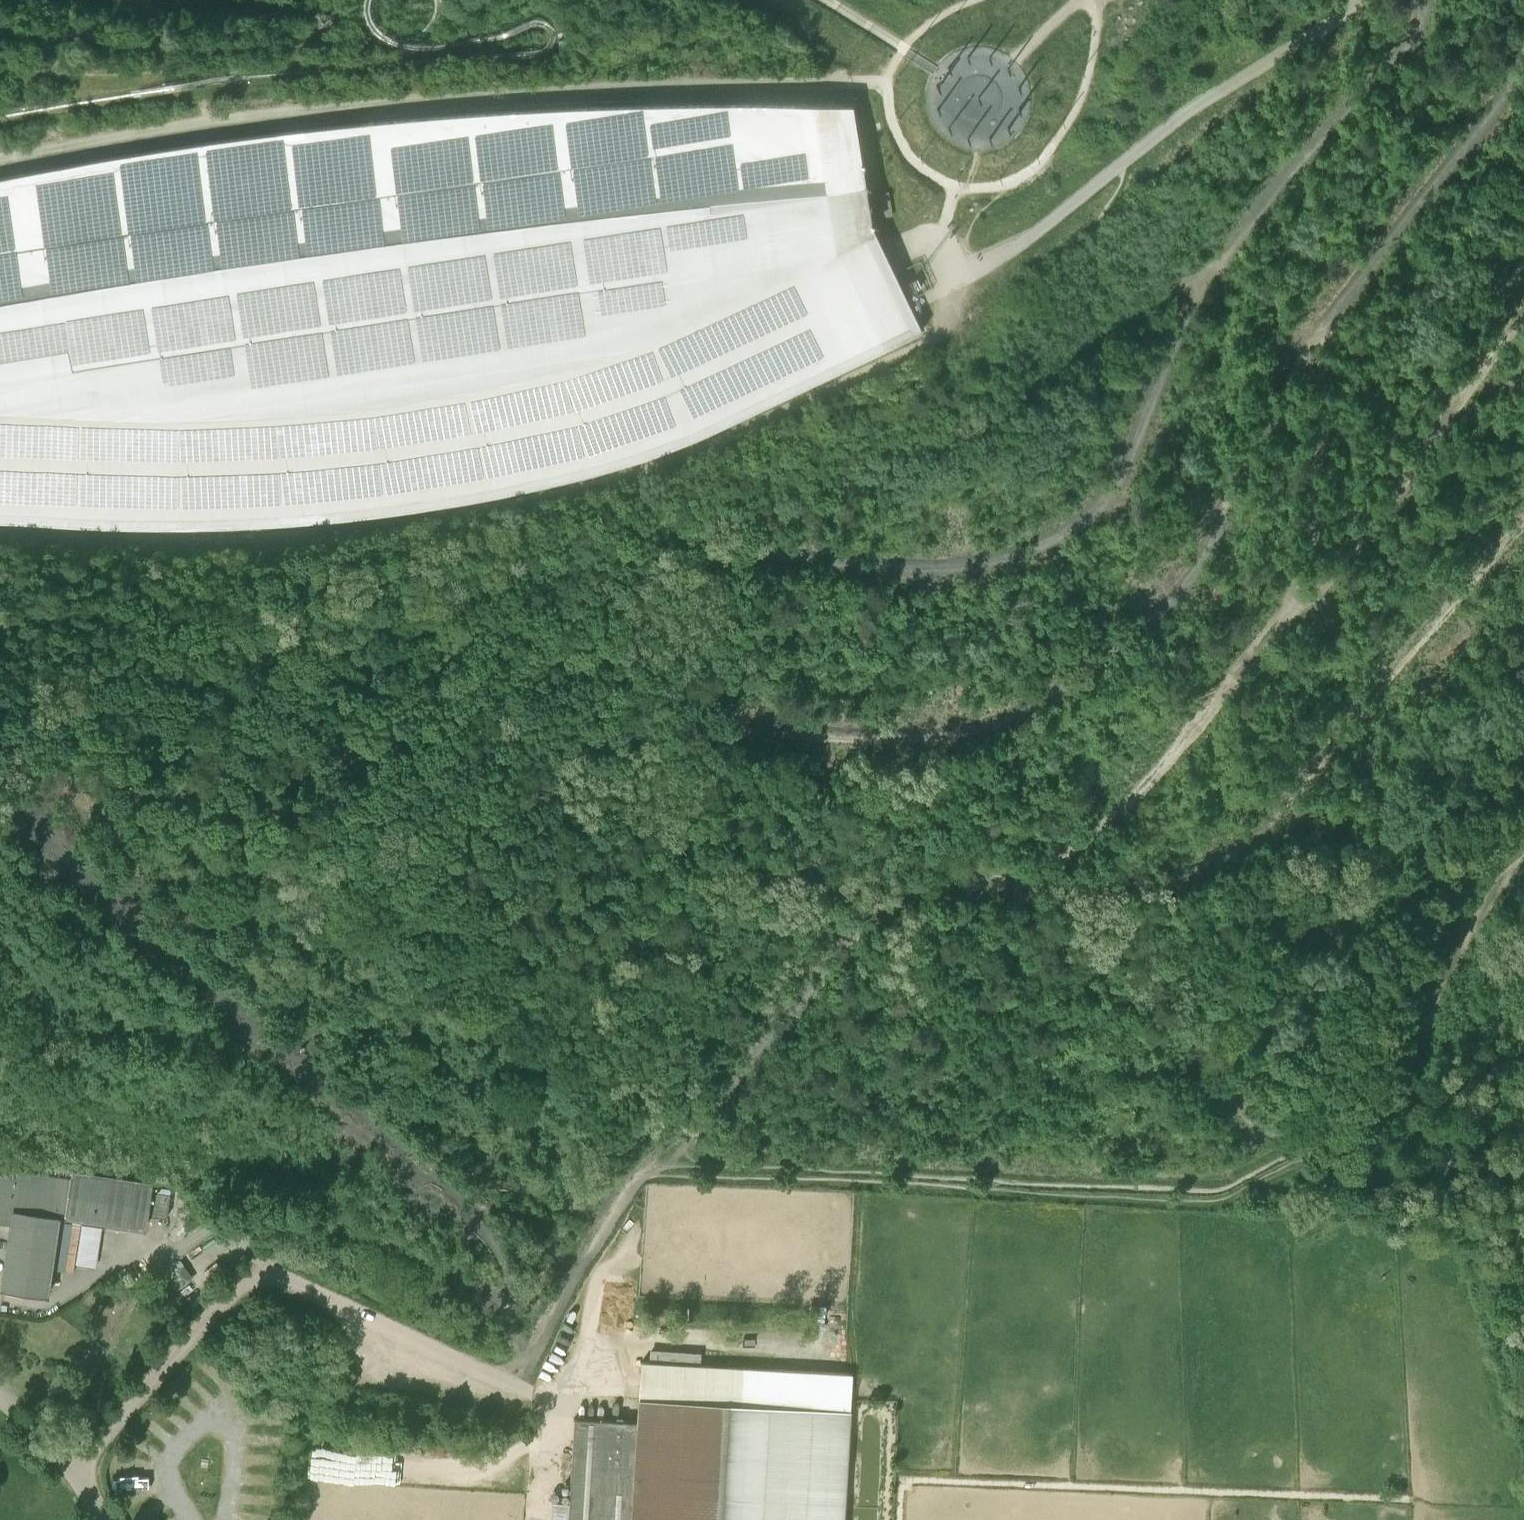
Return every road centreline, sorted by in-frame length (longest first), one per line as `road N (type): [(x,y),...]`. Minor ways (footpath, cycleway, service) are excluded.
road 1 (unclassified): [(106,1519),(82,1467),(0,1397)]

